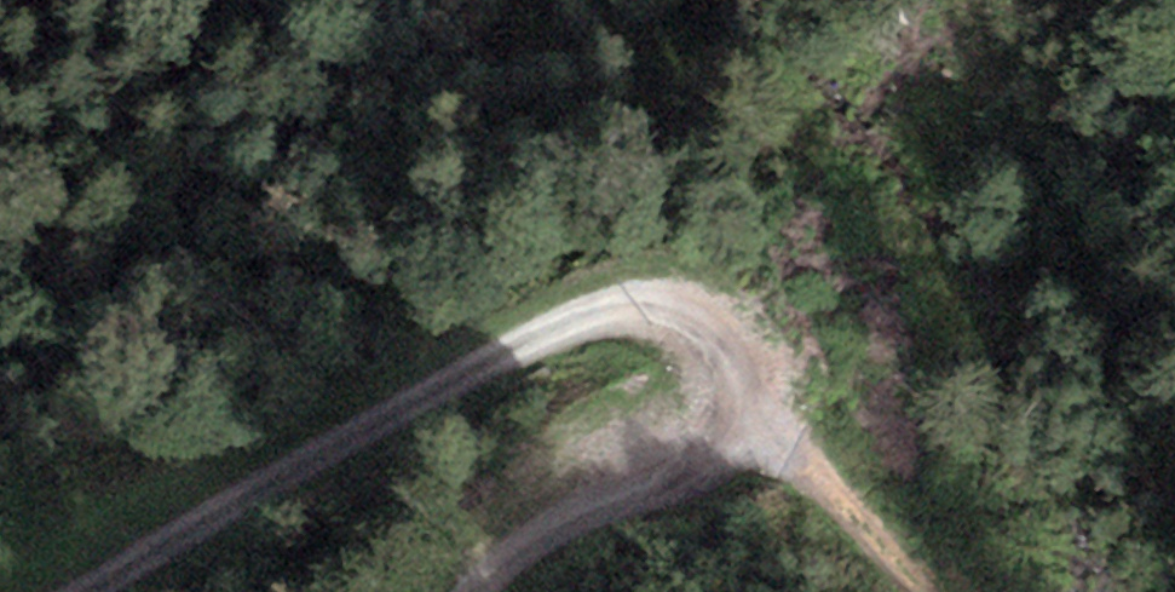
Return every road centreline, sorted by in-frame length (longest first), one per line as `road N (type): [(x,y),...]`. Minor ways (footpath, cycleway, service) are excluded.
road 1 (track): [(87,591),(531,332),(595,313),(655,309),(705,319),(730,348),(745,383),(740,429)]
road 2 (track): [(740,429),(716,459),(593,505),(480,591)]
road 3 (track): [(740,429),(842,507),(921,591)]

